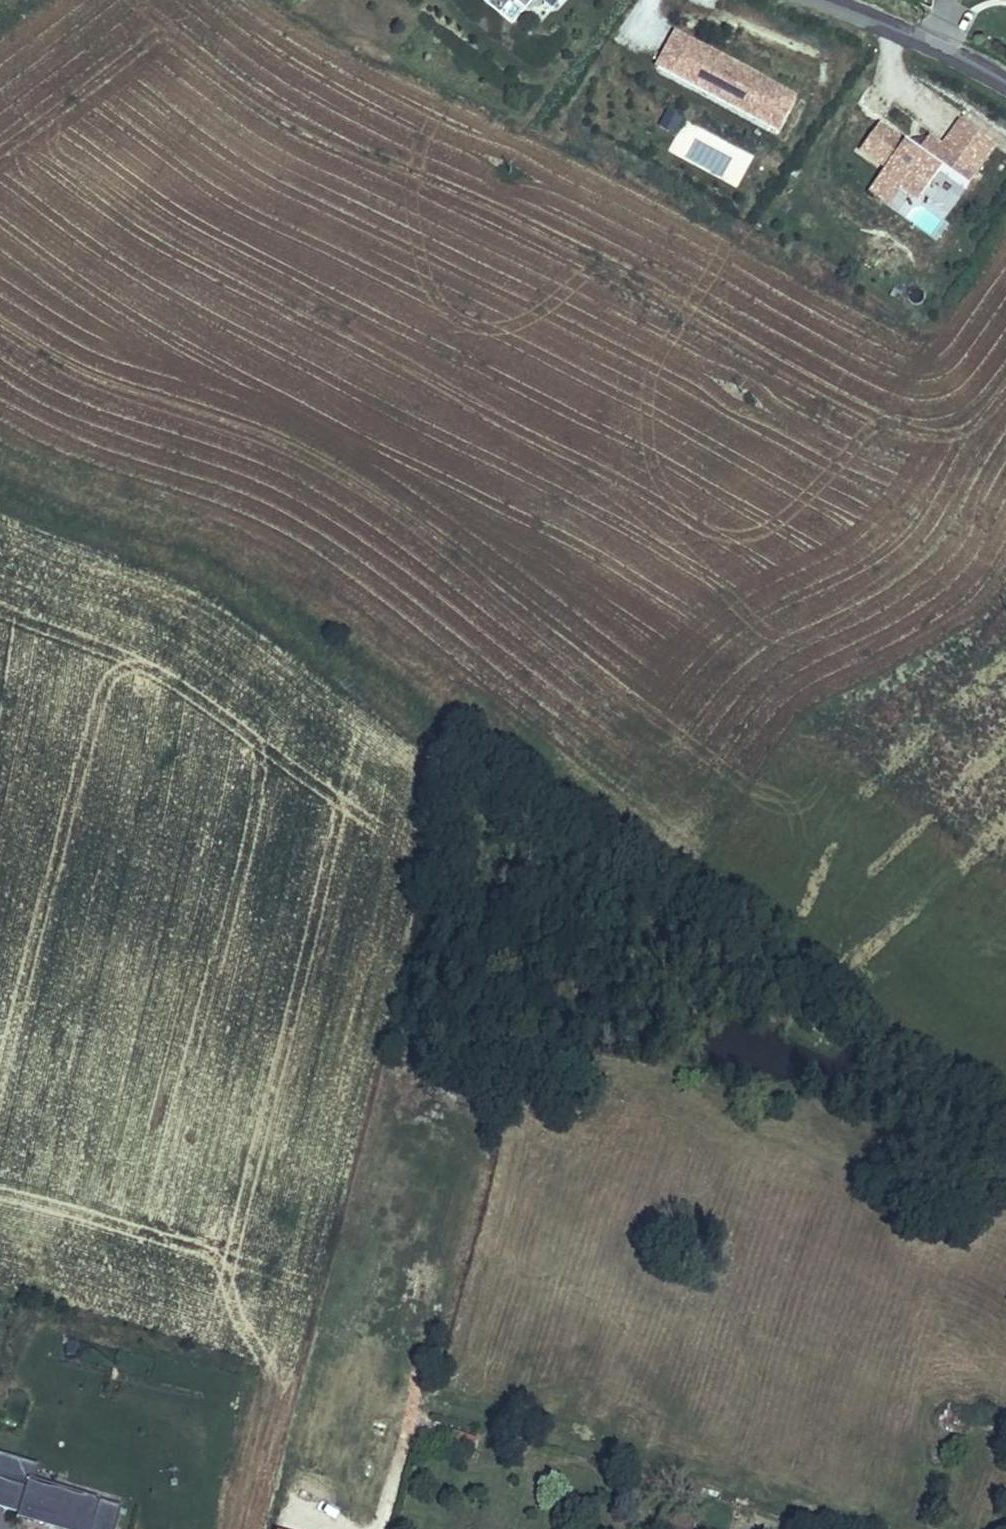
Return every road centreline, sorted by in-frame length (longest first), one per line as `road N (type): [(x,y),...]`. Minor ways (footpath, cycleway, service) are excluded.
road 1 (tertiary): [(1005,80),(824,0)]

